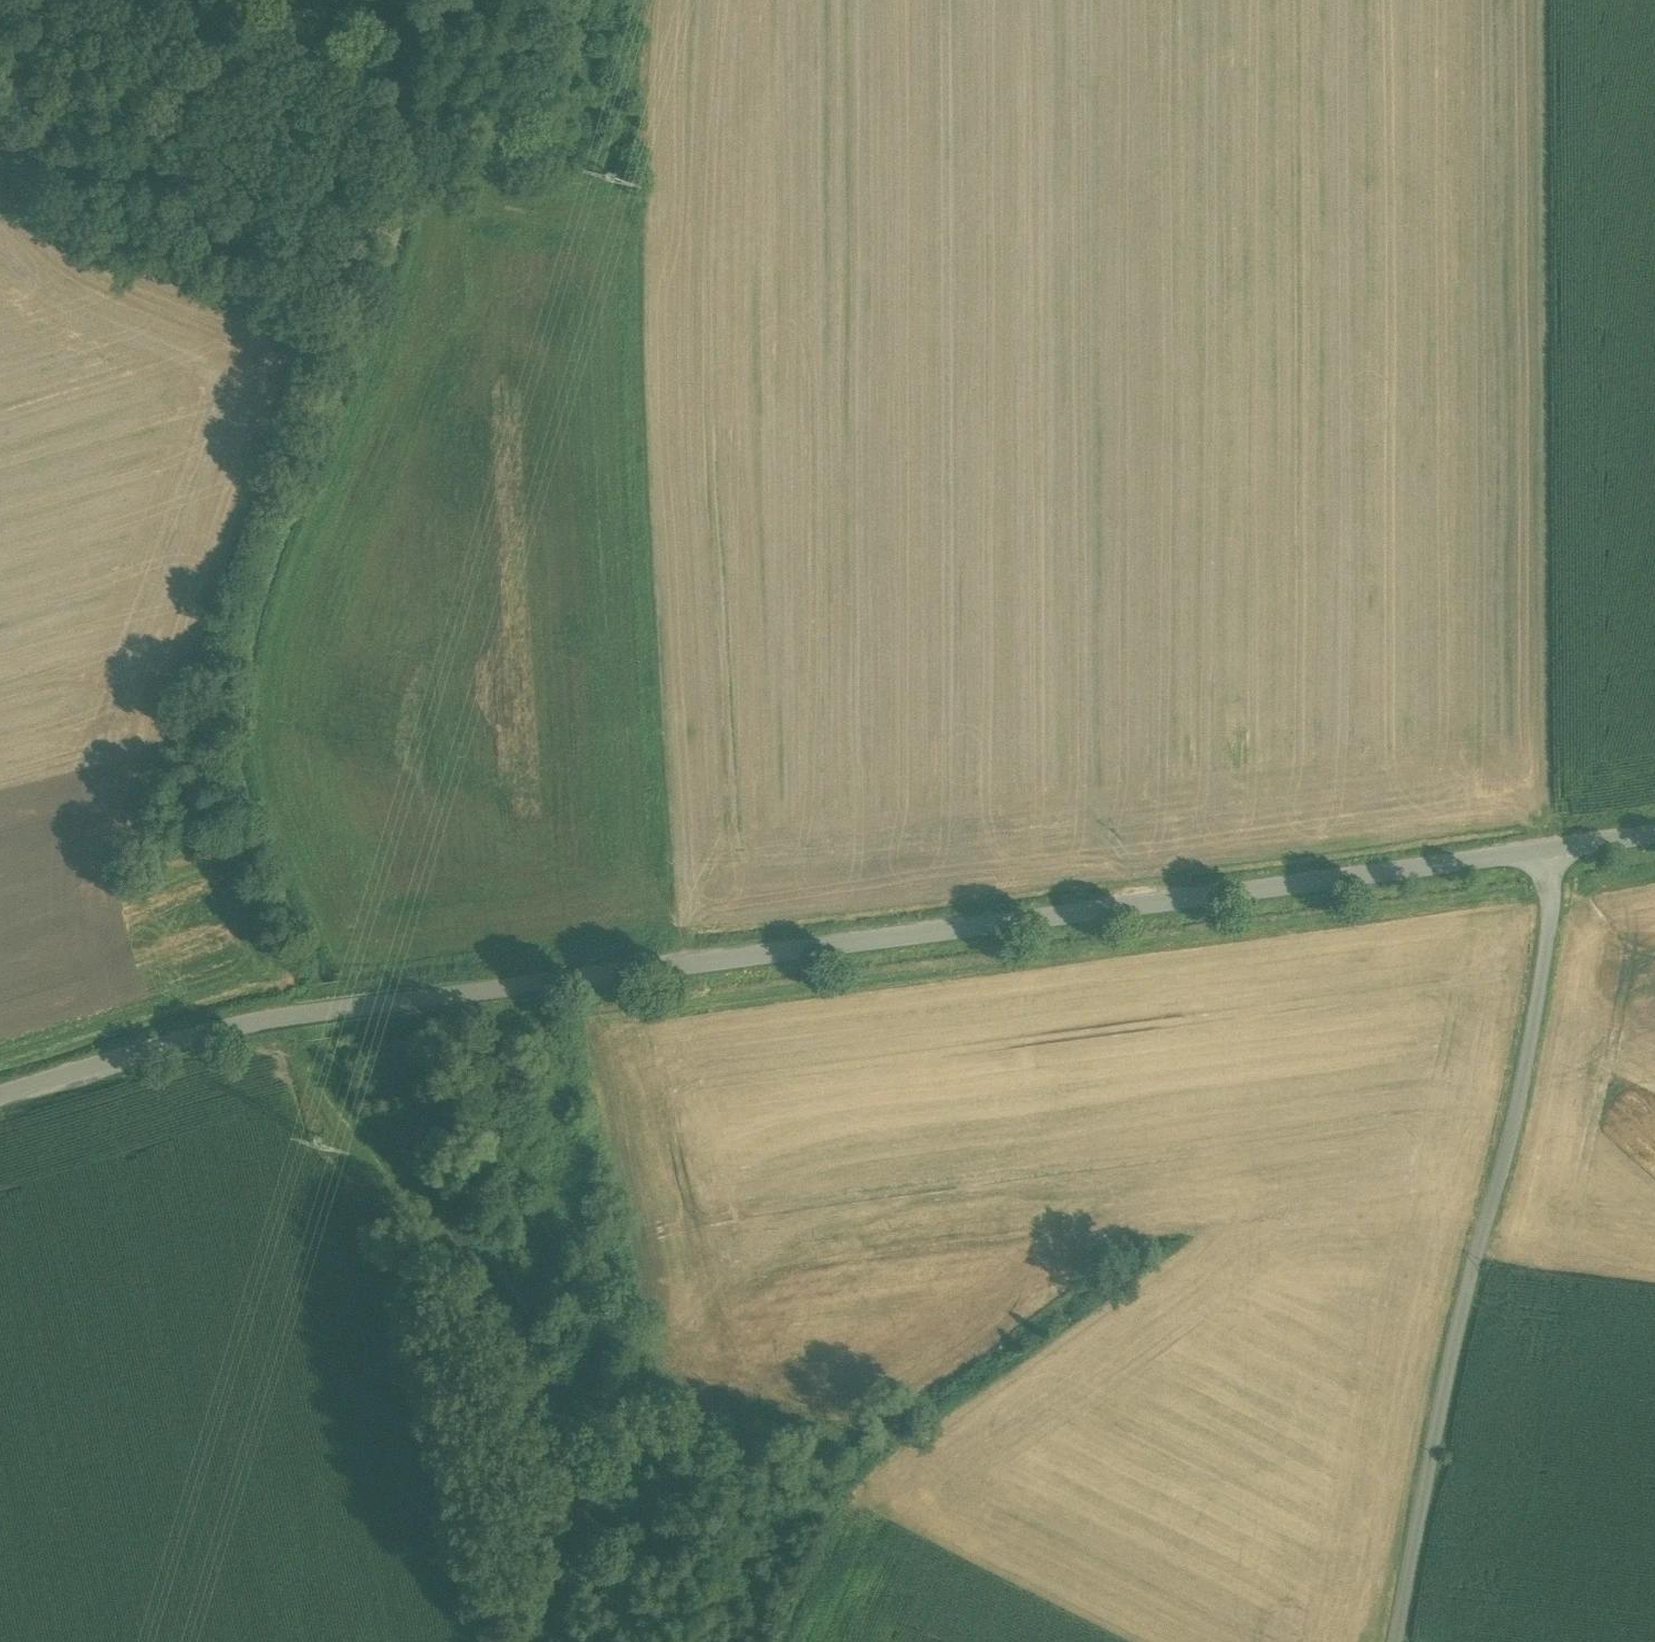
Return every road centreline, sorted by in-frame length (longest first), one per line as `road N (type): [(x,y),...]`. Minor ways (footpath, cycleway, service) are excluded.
road 1 (tertiary): [(0,1096),(293,1018),(1552,849)]
road 2 (unclassified): [(1552,849),(1531,1032),(1470,1283),(1399,1641)]

